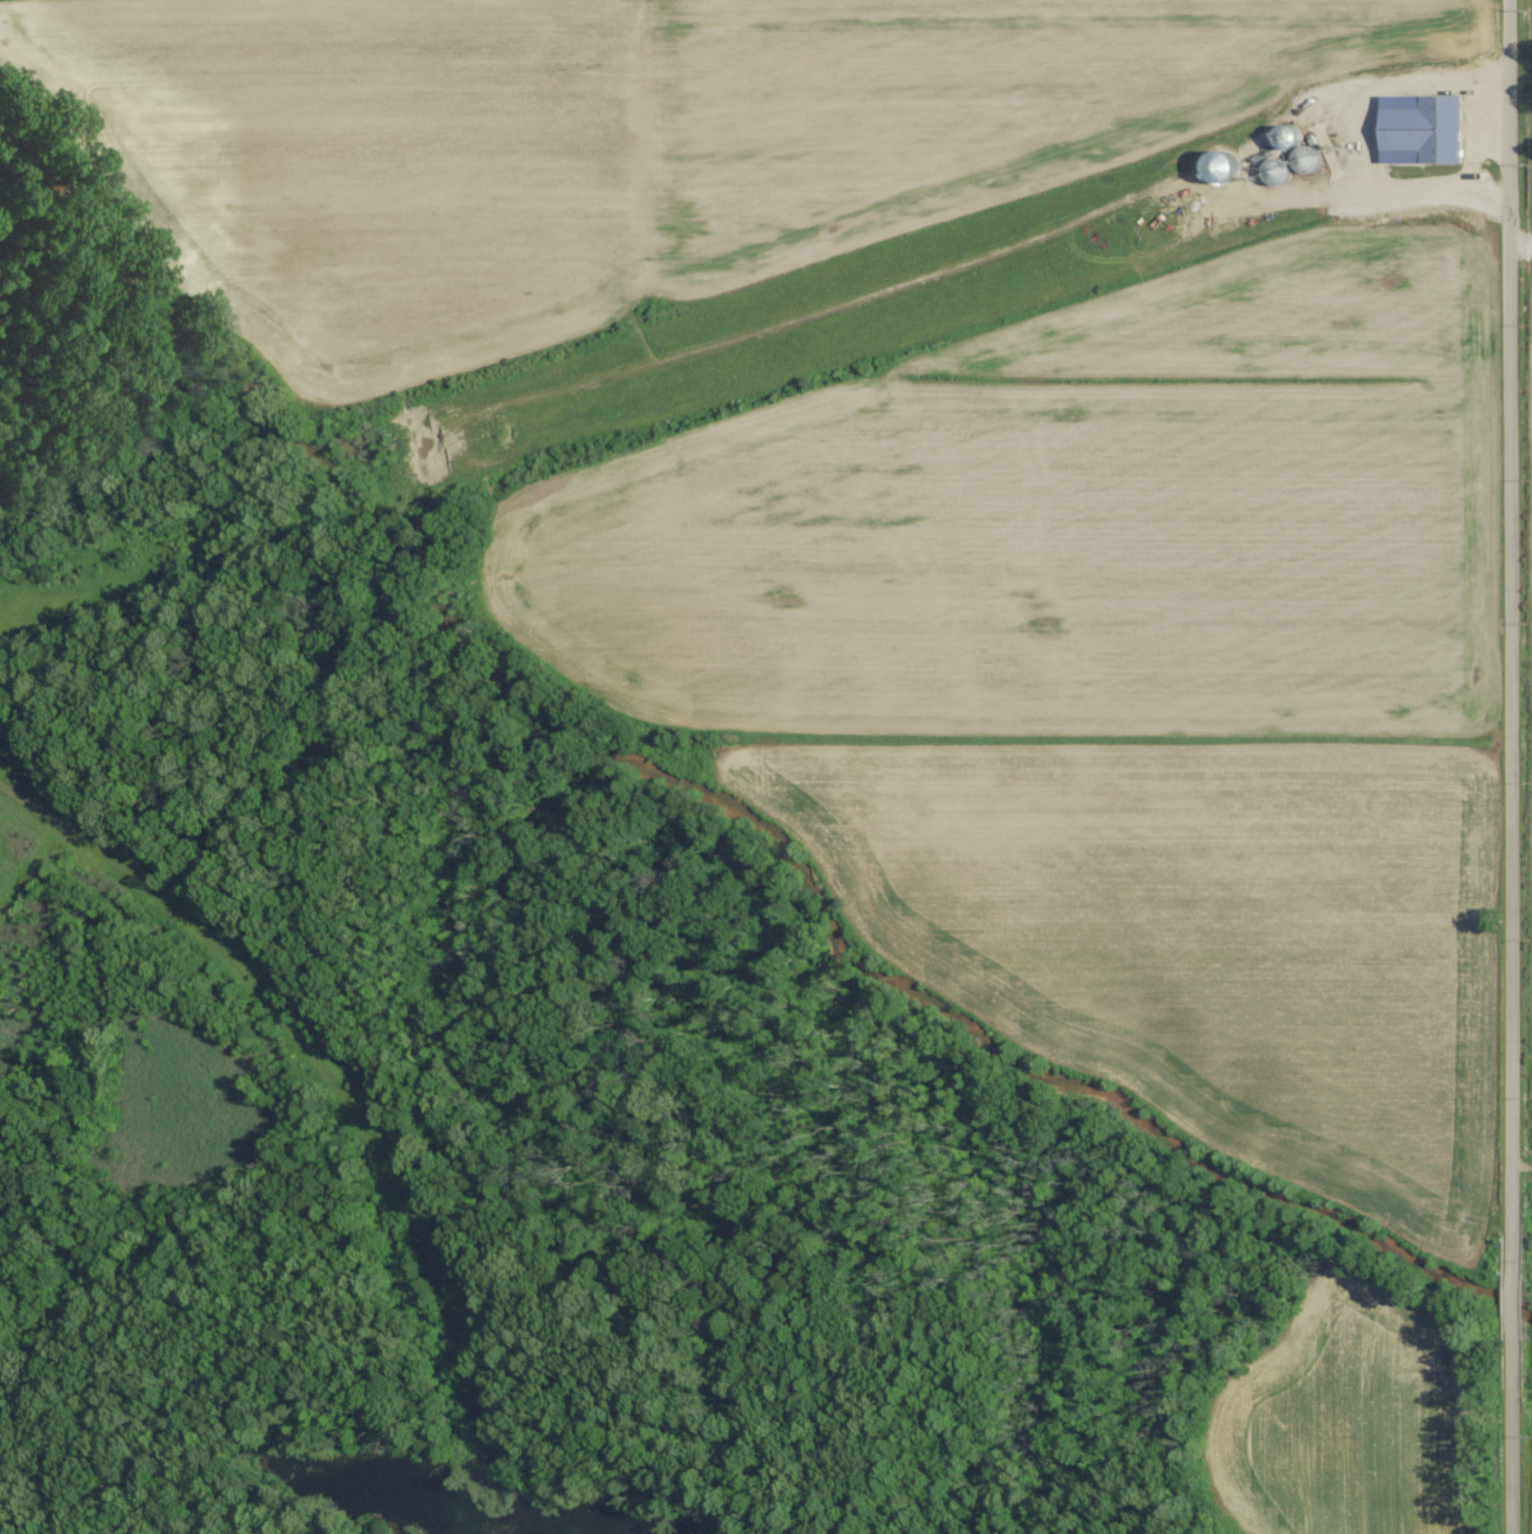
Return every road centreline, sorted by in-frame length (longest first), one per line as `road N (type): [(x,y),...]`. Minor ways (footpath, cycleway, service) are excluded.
road 1 (residential): [(1516,1533),(1509,0)]

